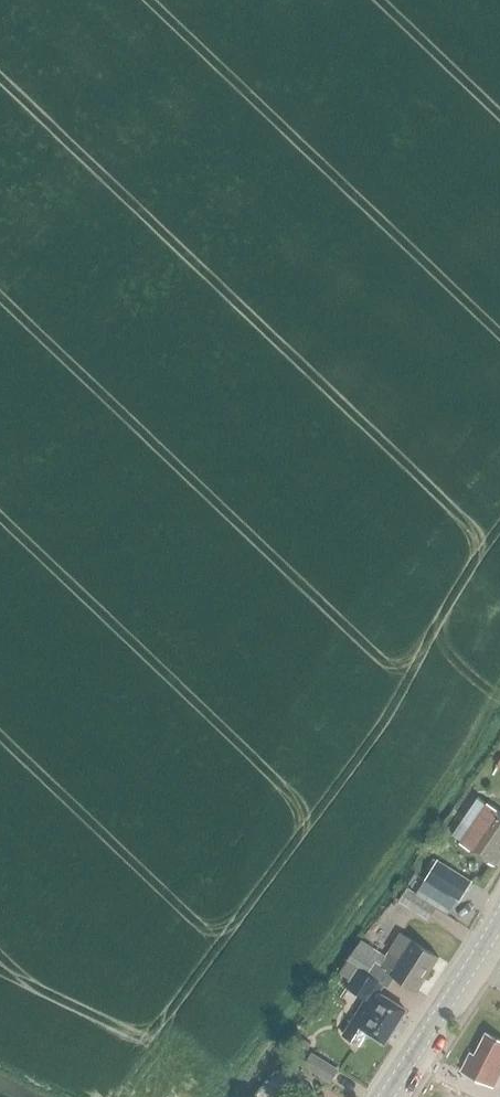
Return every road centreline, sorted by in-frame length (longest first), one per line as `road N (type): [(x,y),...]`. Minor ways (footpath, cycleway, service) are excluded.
road 1 (tertiary): [(391,1096),(499,925)]

